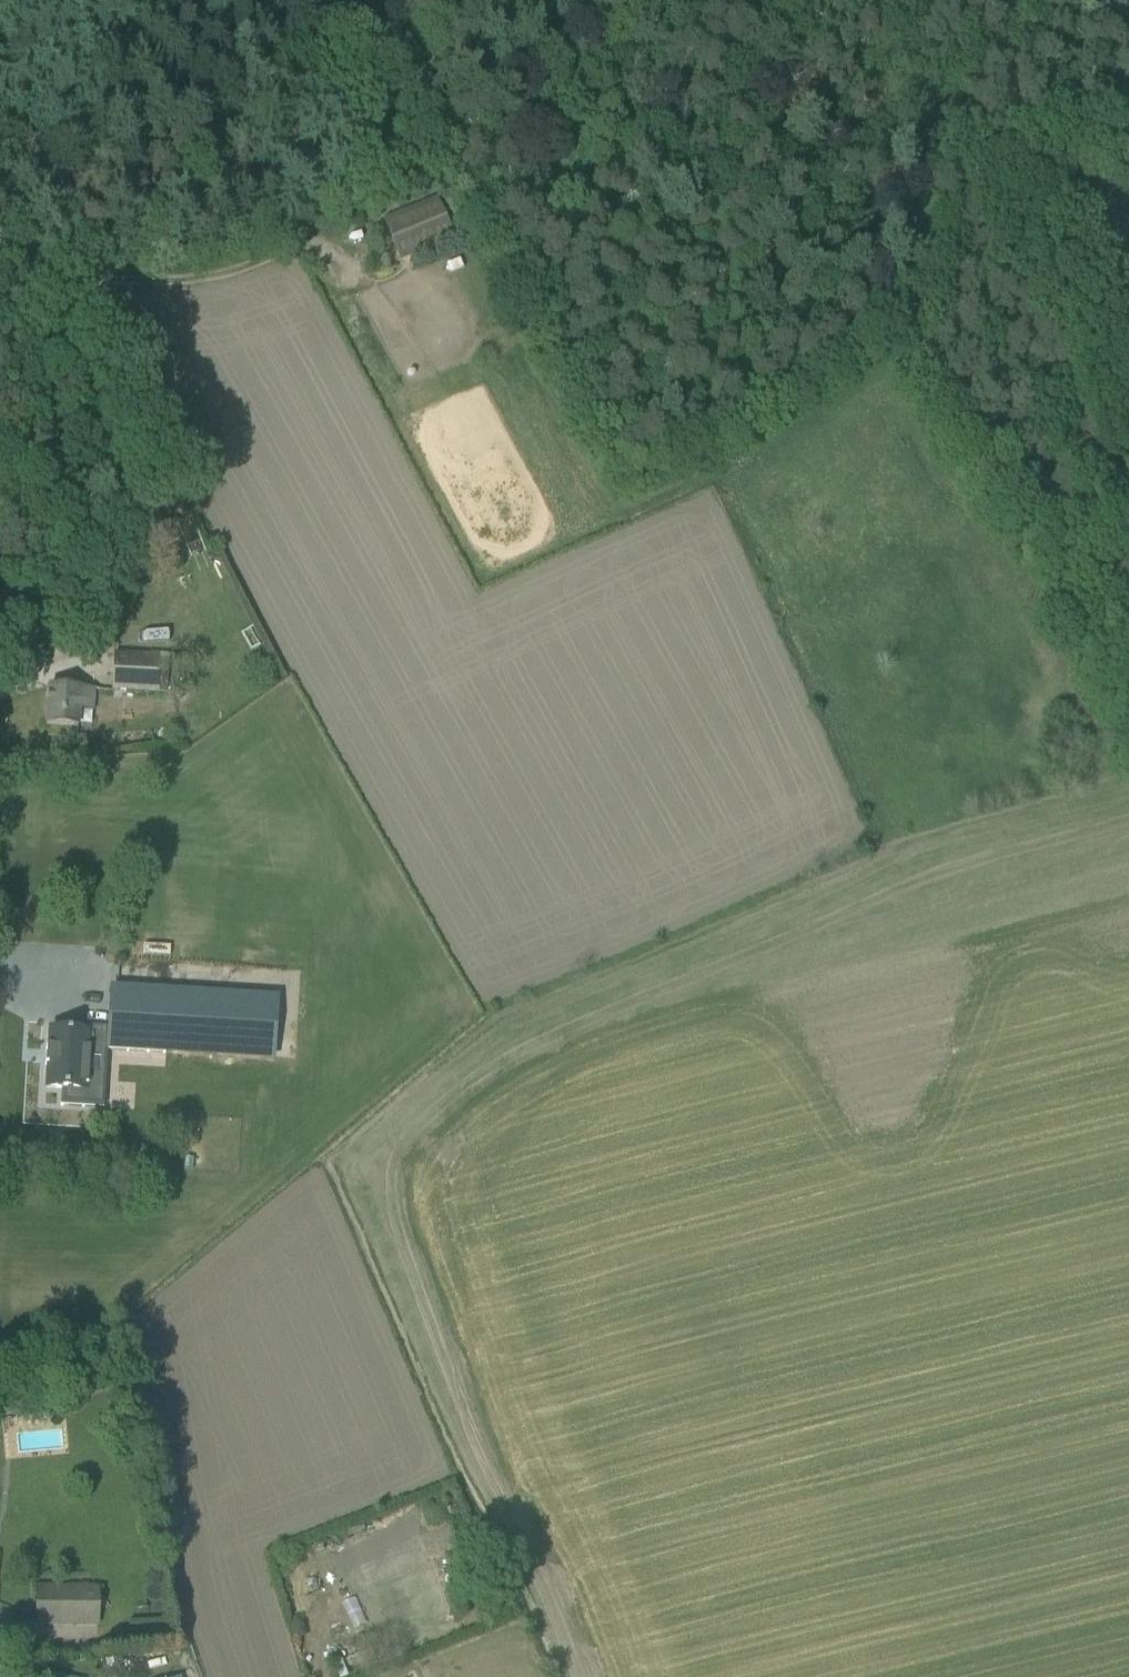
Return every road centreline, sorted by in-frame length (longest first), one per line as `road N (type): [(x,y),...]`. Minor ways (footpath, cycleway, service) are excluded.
road 1 (track): [(0,274),(235,243)]

